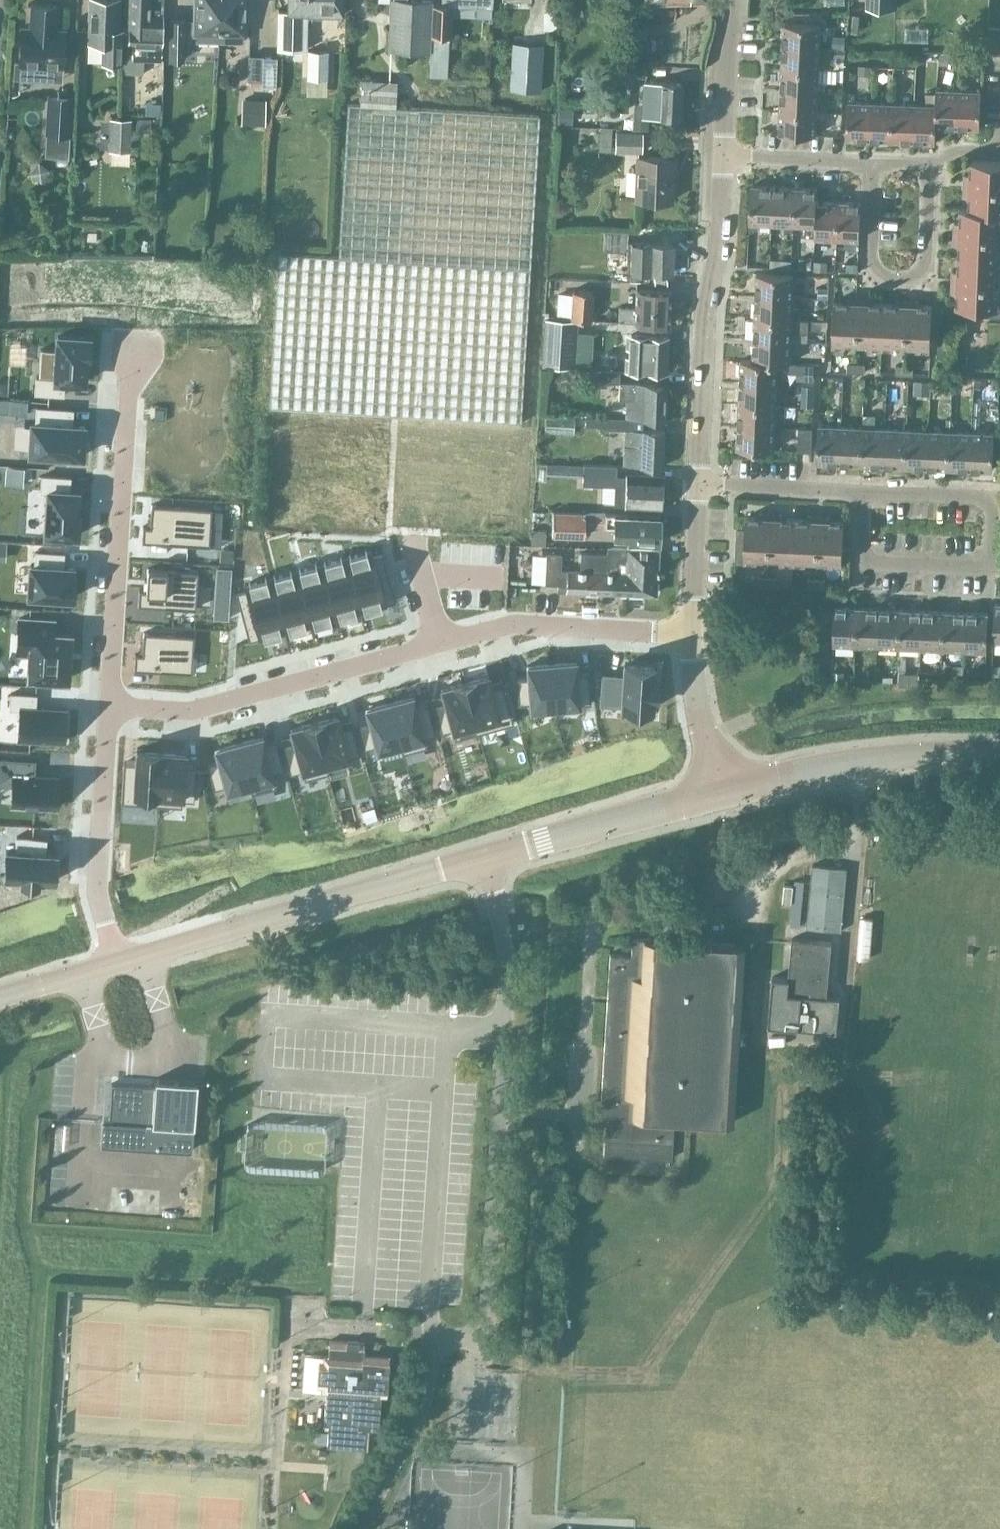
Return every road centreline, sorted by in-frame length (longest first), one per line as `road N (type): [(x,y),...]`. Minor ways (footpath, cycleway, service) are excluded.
road 1 (unclassified): [(119,963),(720,795)]
road 2 (residential): [(104,709),(130,358)]
road 3 (residential): [(104,709),(186,711),(240,702),(446,647)]
road 4 (residential): [(699,486),(724,159)]
road 5 (unclassified): [(720,795),(854,765),(999,754)]
road 6 (residential): [(933,168),(930,260),(924,275),(906,281),(887,280),(875,267),(872,166)]
road 7 (residential): [(119,963),(100,901),(104,709)]
road 8 (residential): [(446,647),(518,627),(694,632)]
road 9 (residential): [(993,566),(868,559),(867,493)]
road 10 (residential): [(993,566),(996,516),(977,497),(867,493)]
road 11 (residential): [(867,493),(699,486)]
road 12 (residential): [(720,795),(694,632)]
road 13 (residential): [(724,159),(722,74),(733,0)]
road 14 (residential): [(724,159),(872,166)]
road 15 (residential): [(694,632),(699,486)]
road 16 (unclassified): [(0,998),(119,963)]

